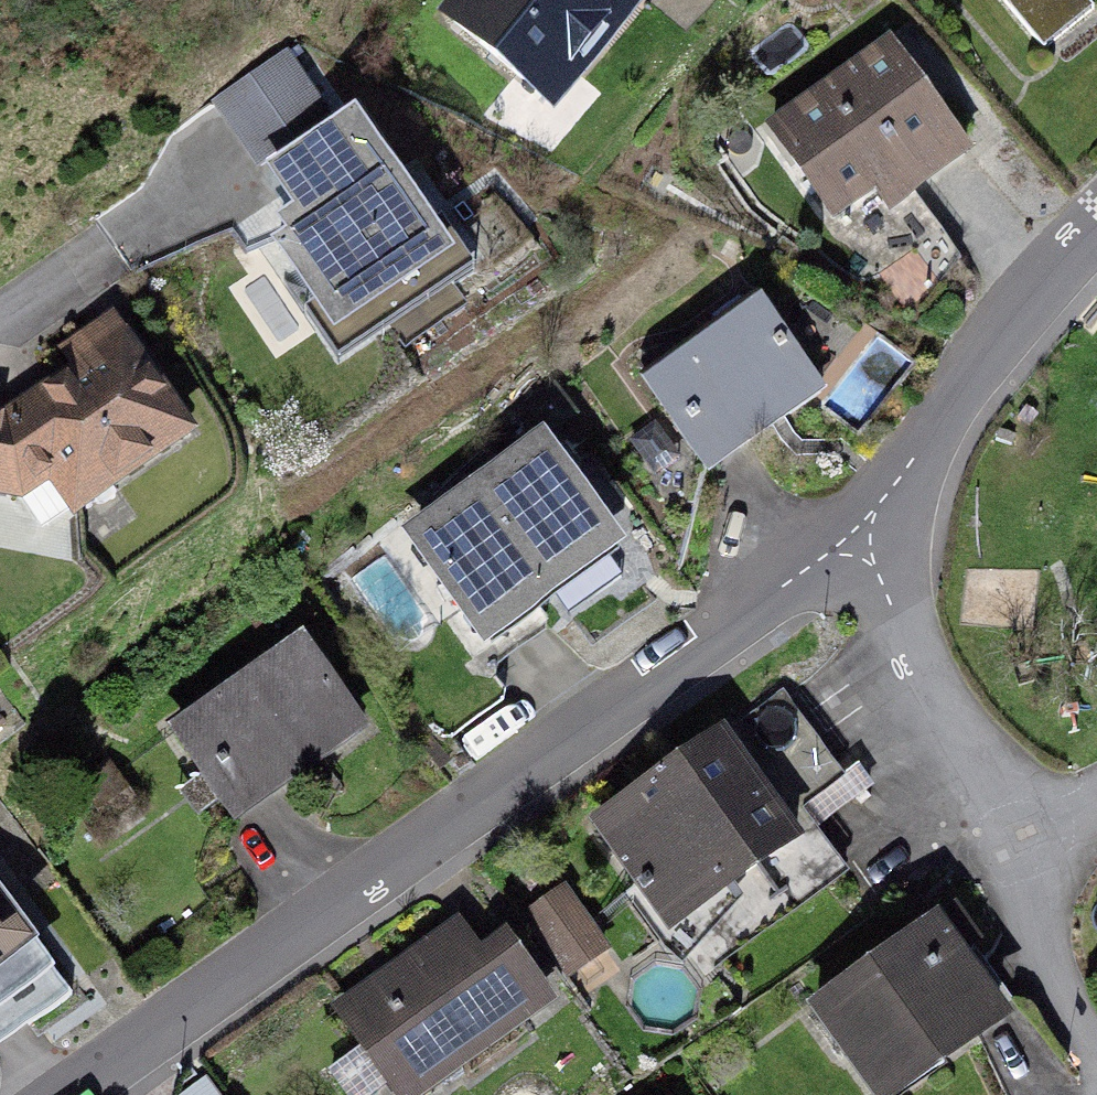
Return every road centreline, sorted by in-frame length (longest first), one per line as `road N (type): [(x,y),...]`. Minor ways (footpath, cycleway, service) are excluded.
road 1 (residential): [(867,524),(718,641),(68,1094)]
road 2 (residential): [(1096,211),(1065,245),(867,524)]
road 3 (residential): [(867,524),(1006,832)]
road 4 (residential): [(1006,832),(1050,956),(1096,1050)]
road 5 (residential): [(0,329),(119,250)]

